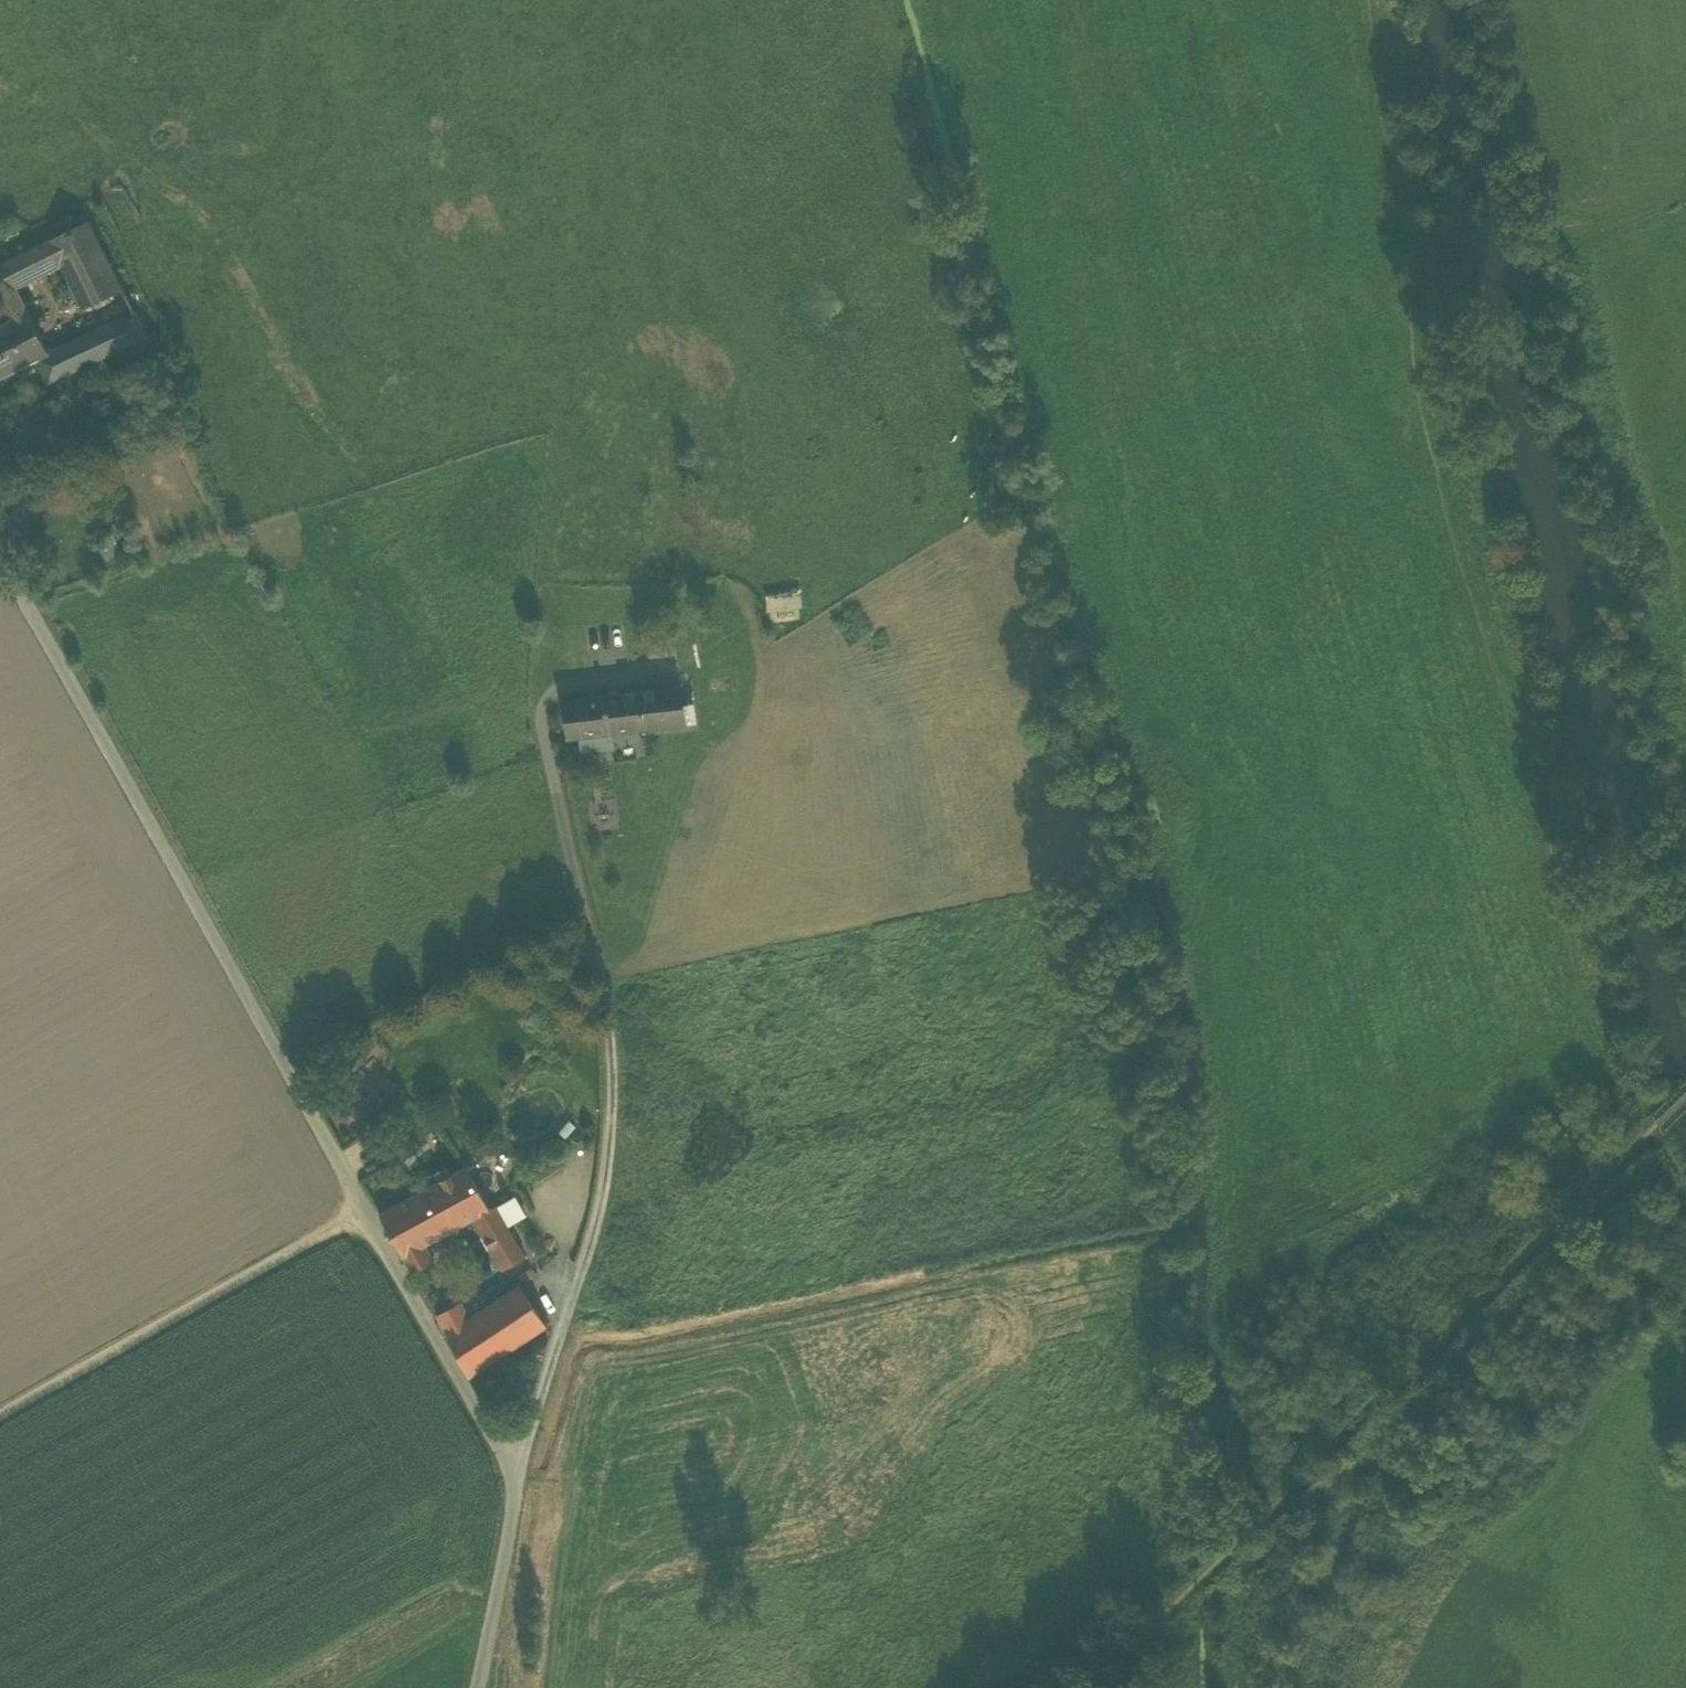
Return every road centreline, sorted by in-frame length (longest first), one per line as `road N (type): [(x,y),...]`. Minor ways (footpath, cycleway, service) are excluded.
road 1 (unclassified): [(519,1488),(0,542)]
road 2 (track): [(364,1205),(0,1411)]
road 3 (track): [(1685,1374),(1631,1161)]
road 4 (residential): [(474,1687),(519,1488)]

